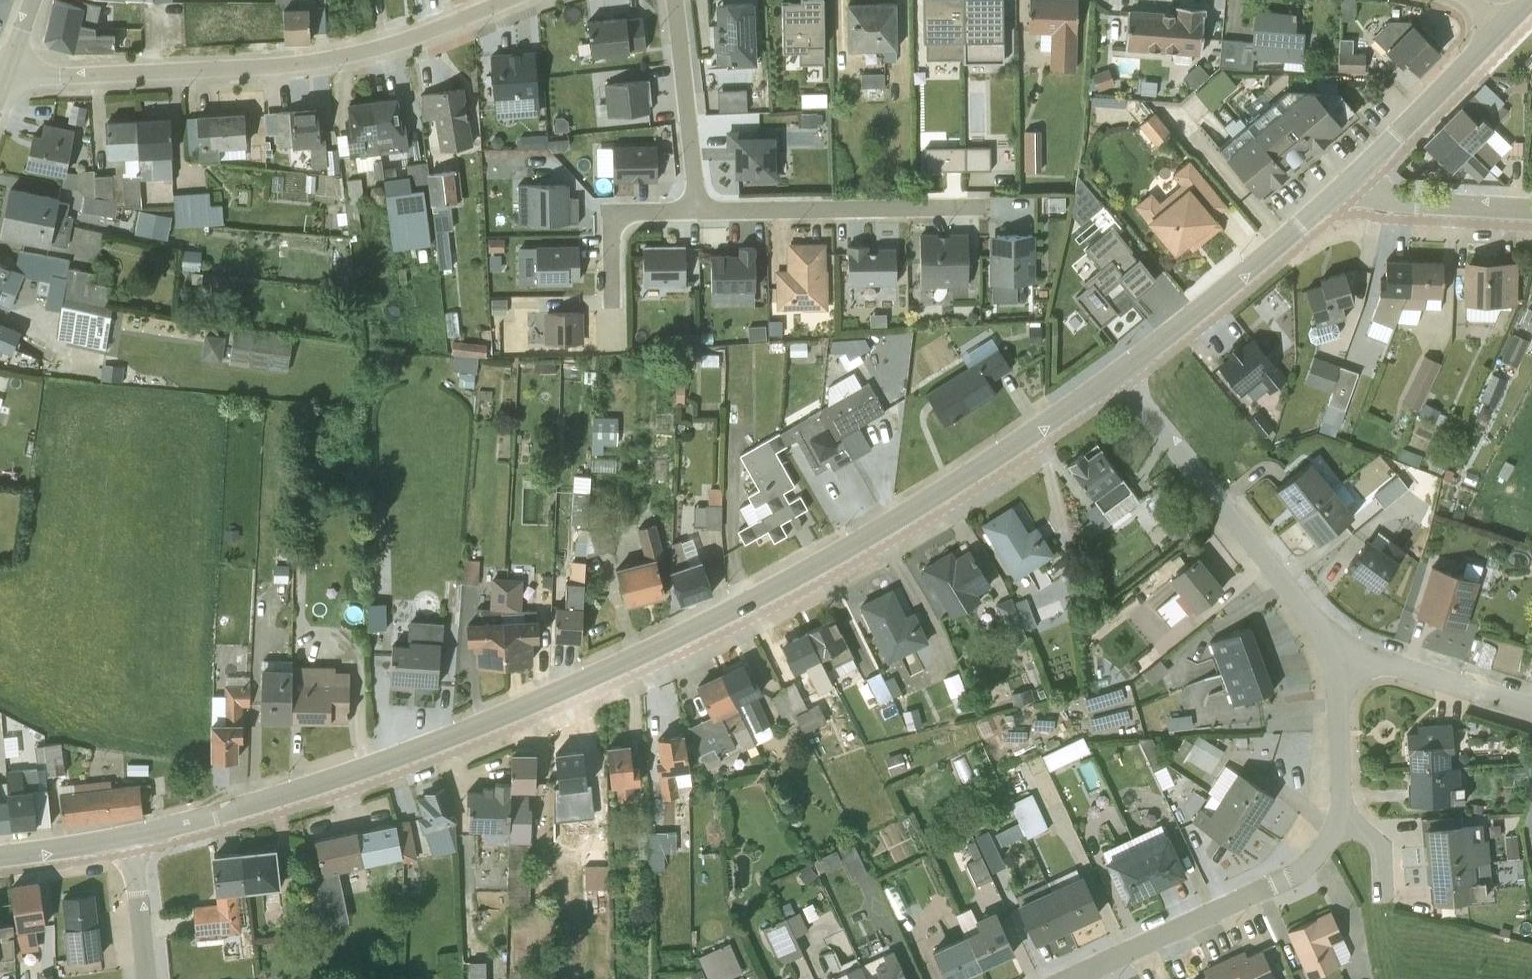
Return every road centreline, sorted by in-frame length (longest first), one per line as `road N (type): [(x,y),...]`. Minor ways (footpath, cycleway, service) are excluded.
road 1 (residential): [(128,836),(398,756),(694,629),(822,560),(1118,372)]
road 2 (residential): [(511,0),(320,62),(9,74)]
road 3 (residential): [(1333,660),(1310,617),(1118,372)]
road 4 (residential): [(1029,203),(697,208)]
road 5 (residential): [(1071,978),(1291,875),(1337,821)]
road 6 (residential): [(1118,372),(1339,193)]
road 7 (residential): [(1339,193),(1502,24)]
road 8 (residential): [(673,0),(697,208)]
road 9 (residential): [(1333,660),(1387,662),(1531,708)]
road 10 (residential): [(1339,193),(1531,208)]
road 11 (residential): [(697,208),(618,216),(607,244),(610,304)]
road 12 (residential): [(1337,821),(1333,660)]
road 13 (residential): [(145,978),(128,836)]
road 14 (residential): [(0,854),(128,836)]

